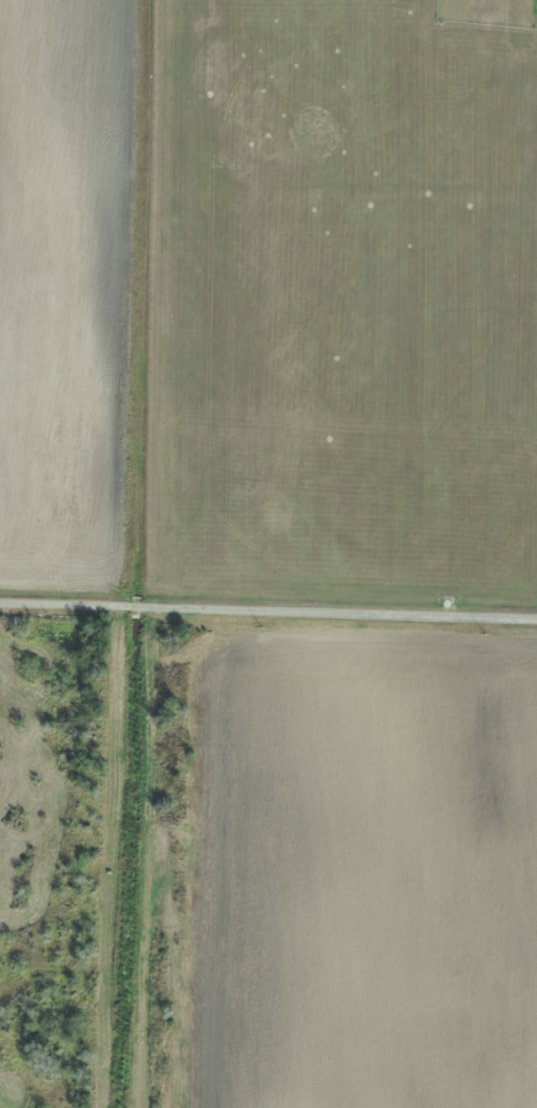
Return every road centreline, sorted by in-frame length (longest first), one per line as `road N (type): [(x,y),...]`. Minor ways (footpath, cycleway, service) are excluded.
road 1 (residential): [(536,617),(0,603)]

